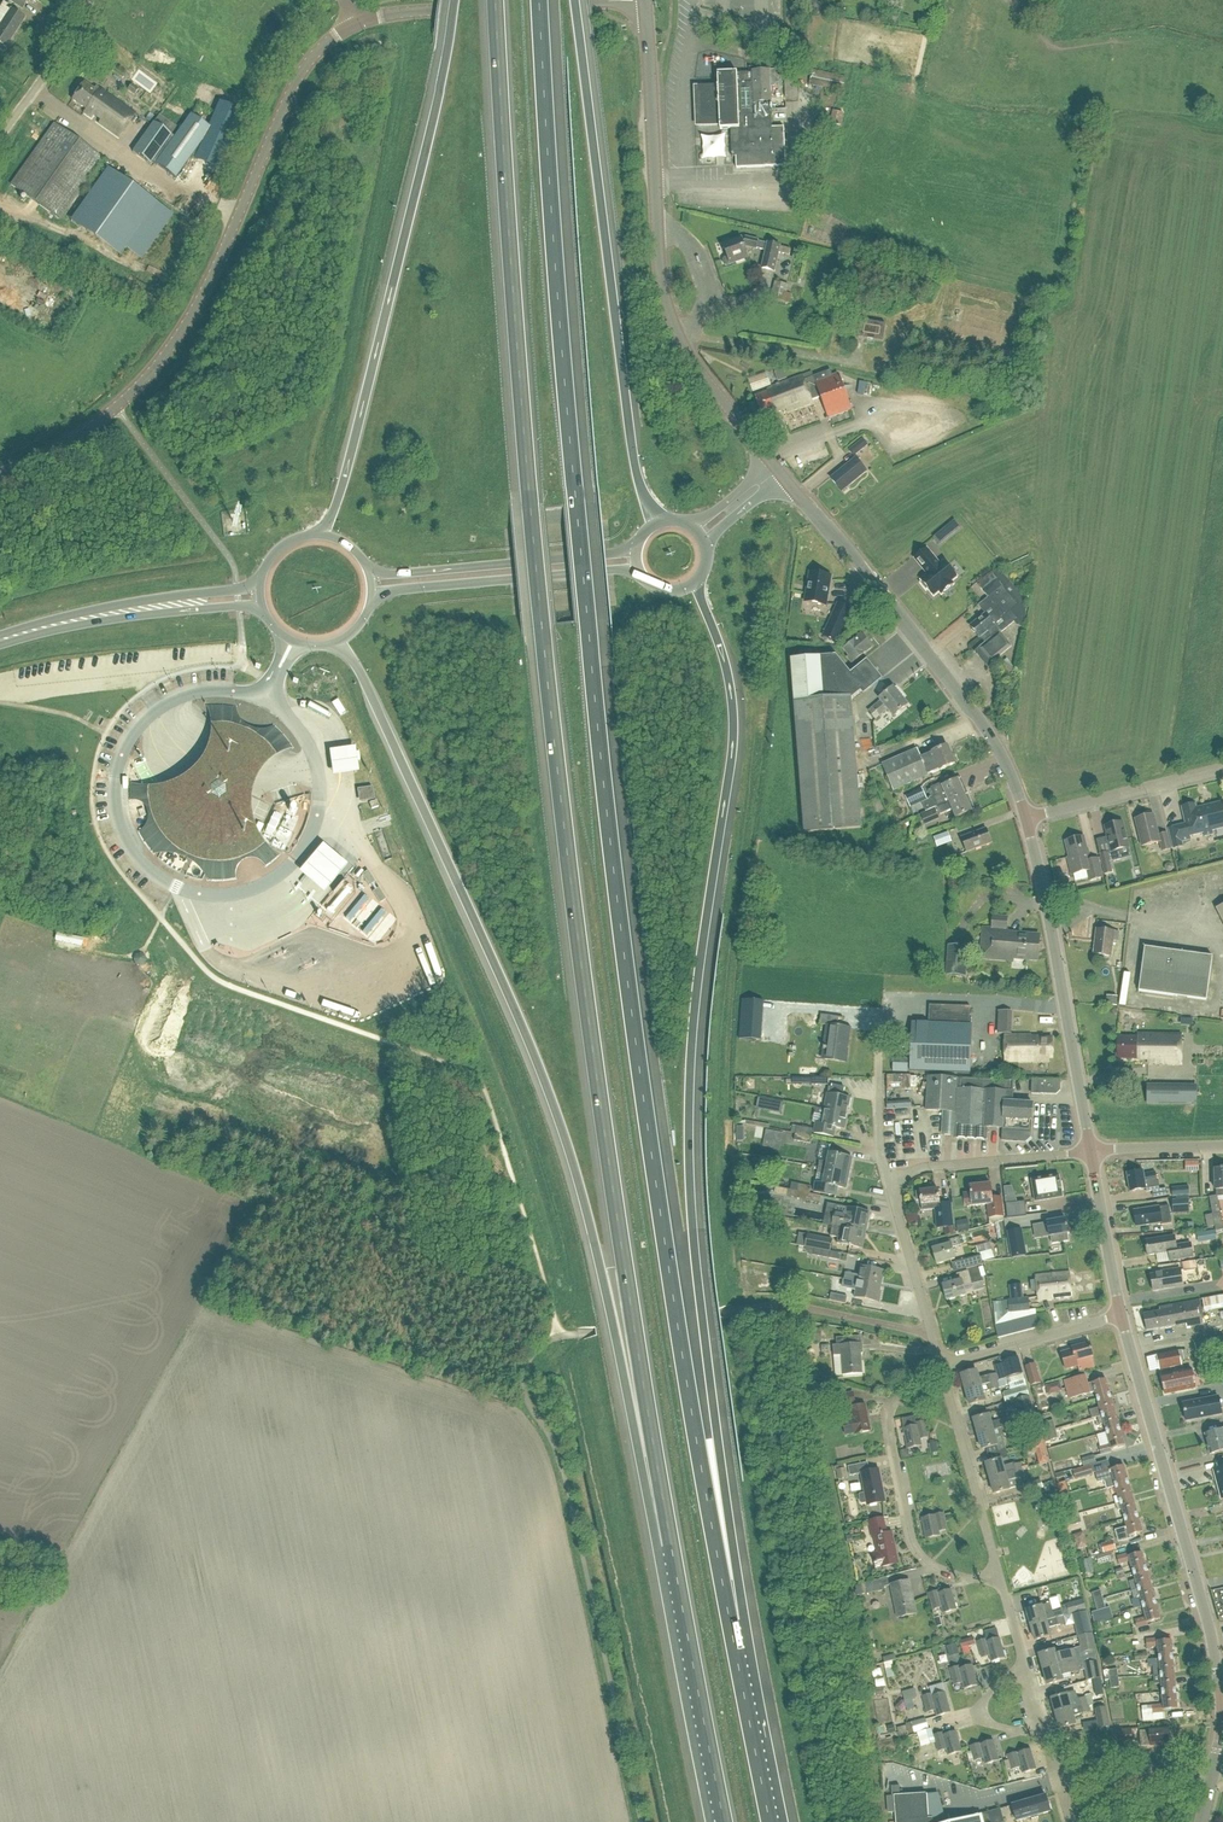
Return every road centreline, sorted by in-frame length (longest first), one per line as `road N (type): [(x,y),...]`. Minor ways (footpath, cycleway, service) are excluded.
road 1 (motorway): [(722,1563),(615,894),(557,274),(541,0)]
road 2 (motorway): [(495,0),(531,511),(571,908),(671,1545)]
road 3 (motorway): [(722,1563),(688,1141),(695,999),(734,721),(724,660),(695,584)]
road 4 (motorway): [(339,641),(375,704),(551,1100),(671,1545)]
road 5 (tertiary): [(0,476),(88,429),(168,352),(209,284),(290,91),(322,47),(357,22)]
road 6 (motorway): [(455,0),(360,421),(321,535)]
road 7 (motorway): [(658,524),(632,454),(574,0)]
road 8 (secondary): [(773,466),(681,346),(669,318),(659,268),(646,0)]
road 9 (secondary): [(1026,818),(990,737),(909,625),(784,479)]
road 10 (secondary): [(1222,1709),(1210,1634),(1120,1314)]
road 11 (secondary): [(1092,1152),(1026,818)]
road 12 (residential): [(1001,1579),(936,1565),(913,1535),(892,1416),(942,1366)]
road 13 (motorway): [(671,1545),(725,1821)]
road 14 (tertiary): [(357,22),(627,0)]
road 15 (primary): [(371,597),(639,572)]
road 16 (primary): [(636,550),(368,573)]
road 17 (motorway): [(773,1821),(722,1563)]
road 18 (residential): [(1001,1579),(942,1366)]
road 19 (residential): [(891,1184),(931,1169),(1092,1152)]
road 20 (unclassified): [(1222,769),(1026,818)]
road 21 (residential): [(942,1366),(891,1184)]
road 22 (residential): [(942,1366),(1120,1314)]
road 23 (primary): [(0,641),(178,605)]
road 24 (unclassified): [(91,0),(0,137)]
road 25 (secondary): [(1120,1314),(1092,1152)]
road 26 (residential): [(891,1184),(880,1148),(878,1025)]
road 27 (residential): [(1212,1778),(1182,1772),(1059,1782)]
road 28 (residential): [(1041,1726),(1024,1731),(982,1722),(978,1707),(1008,1676),(1026,1671)]
road 29 (unclassified): [(1092,1152),(1222,1147)]

